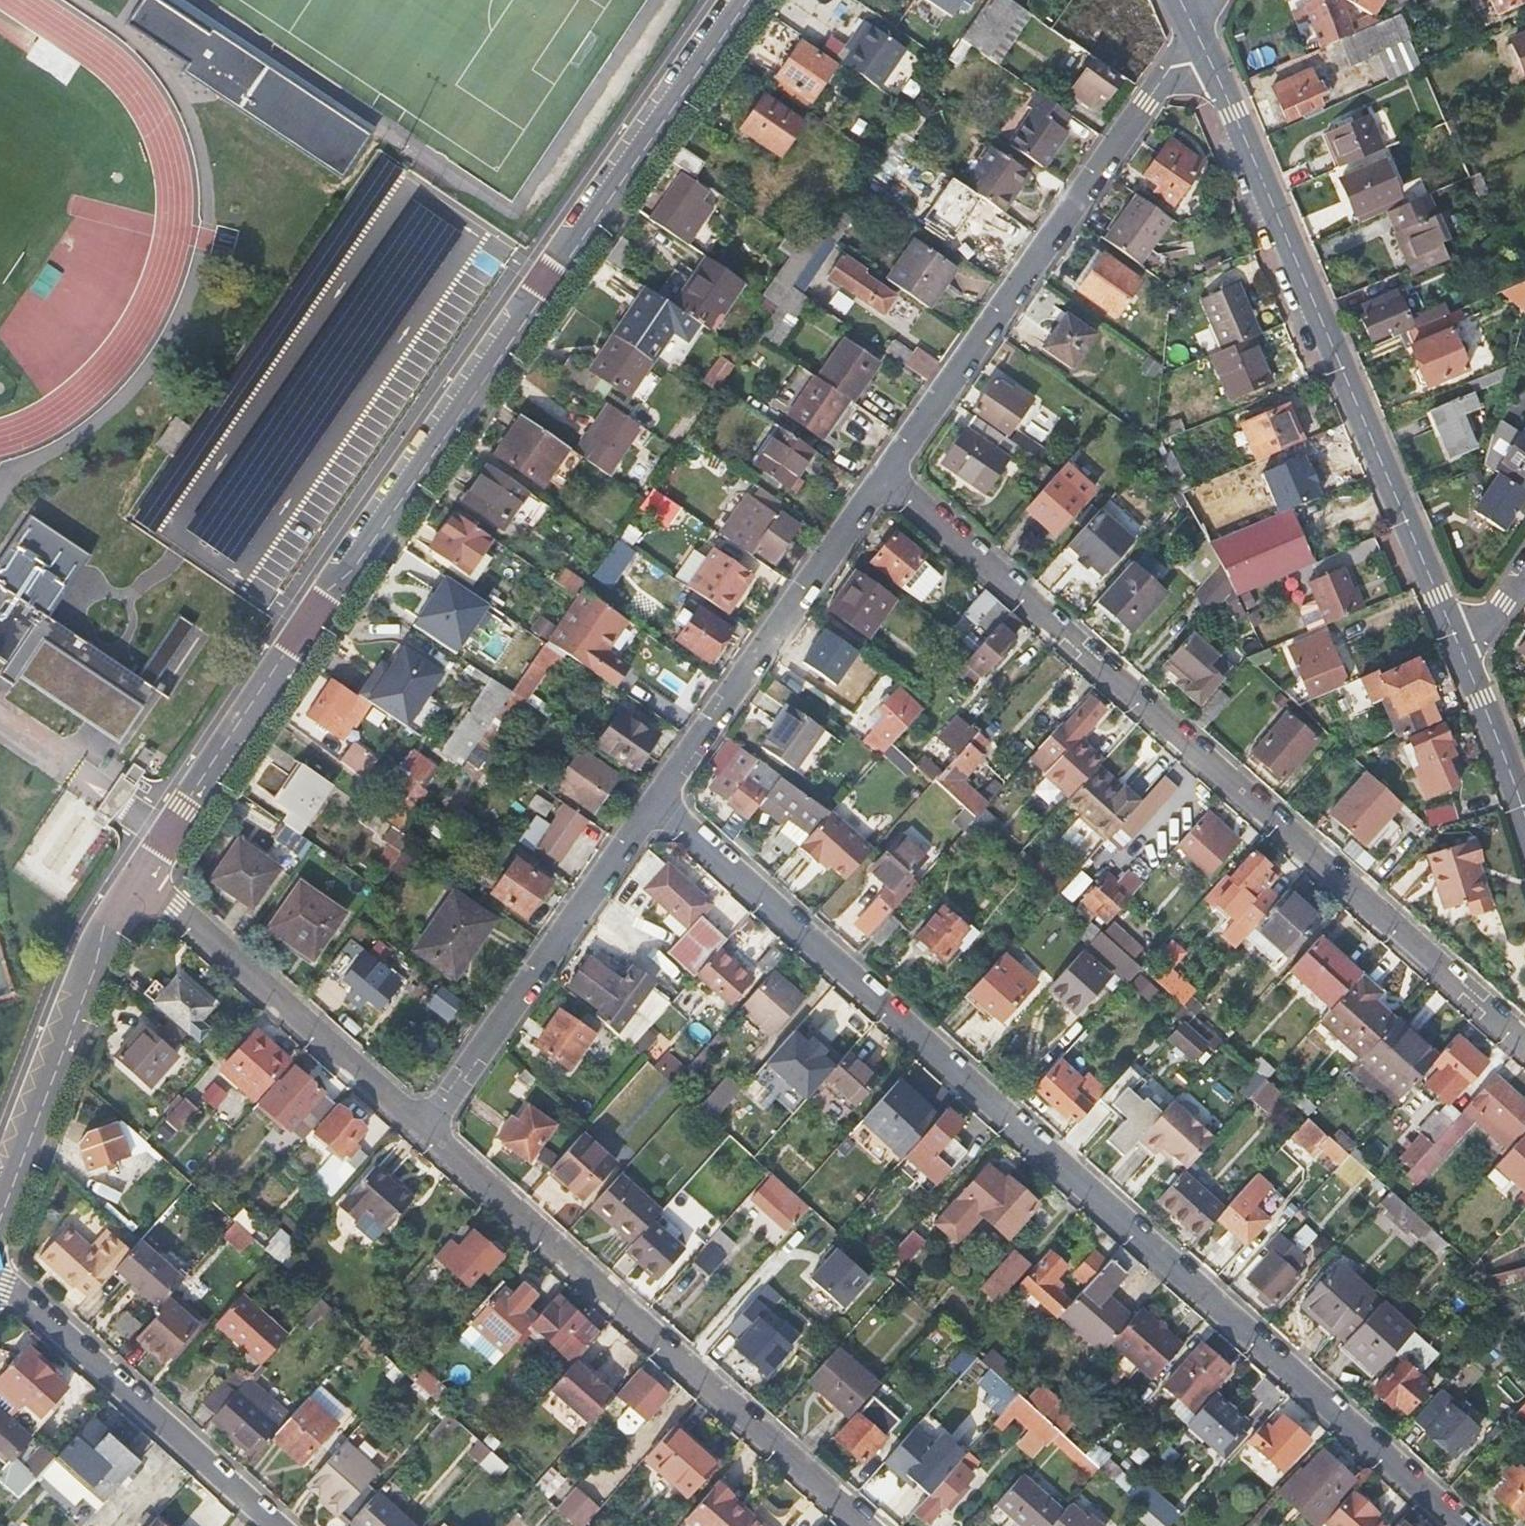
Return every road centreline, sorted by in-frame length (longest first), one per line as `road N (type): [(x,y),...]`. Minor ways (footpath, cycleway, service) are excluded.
road 1 (residential): [(657,799),(1464,1525)]
road 2 (tertiary): [(144,879),(324,597),(351,572),(750,0)]
road 3 (unclassified): [(885,473),(1524,1044)]
road 4 (secondary): [(1456,638),(1208,59)]
road 5 (unclassified): [(866,1525),(426,1131)]
road 6 (unclassified): [(885,473),(1171,68),(1208,59)]
road 7 (unclassified): [(426,1131),(657,799)]
road 8 (unclassified): [(657,799),(885,473)]
road 9 (unclassified): [(426,1131),(144,879)]
road 10 (tertiary): [(0,1218),(94,970),(144,879)]
road 11 (unclassified): [(0,1285),(277,1525)]
road 12 (secondary): [(1524,813),(1456,638)]

